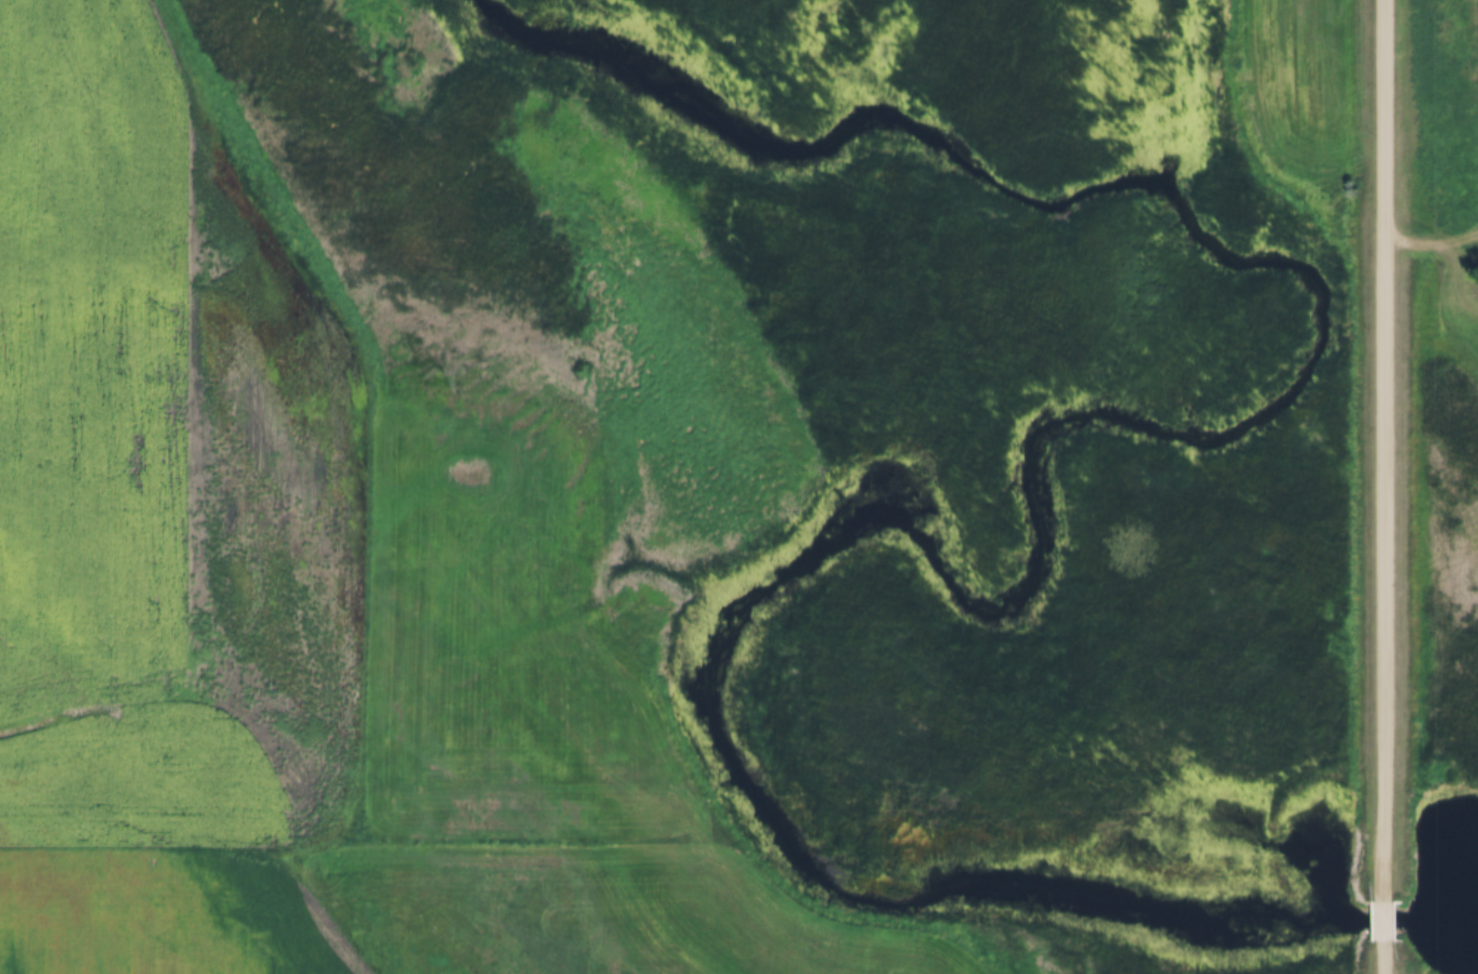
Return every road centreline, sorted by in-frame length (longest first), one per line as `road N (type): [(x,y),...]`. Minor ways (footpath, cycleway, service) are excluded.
road 1 (residential): [(1385,895),(1384,0)]

